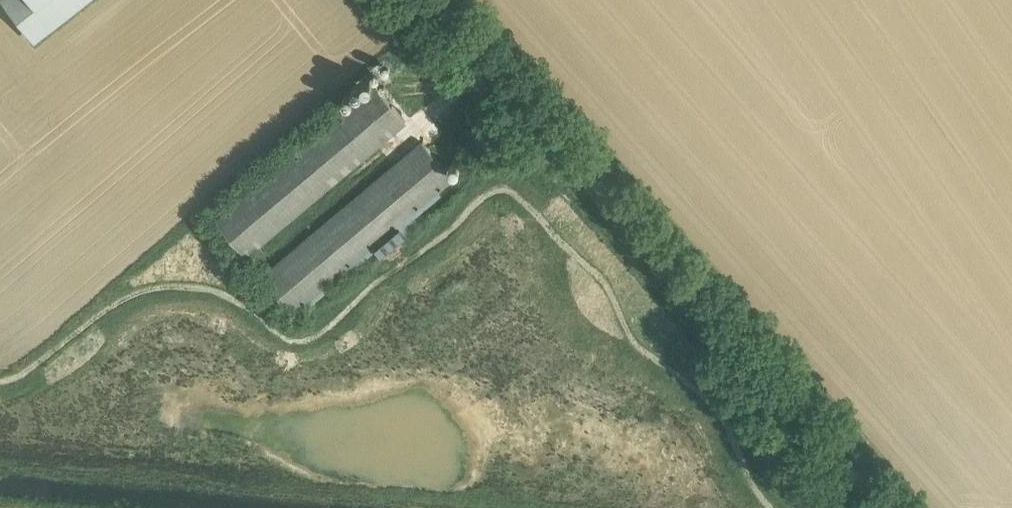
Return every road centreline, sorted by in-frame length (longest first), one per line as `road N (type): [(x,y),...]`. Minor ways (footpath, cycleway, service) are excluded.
road 1 (unclassified): [(883,507),(432,0)]

